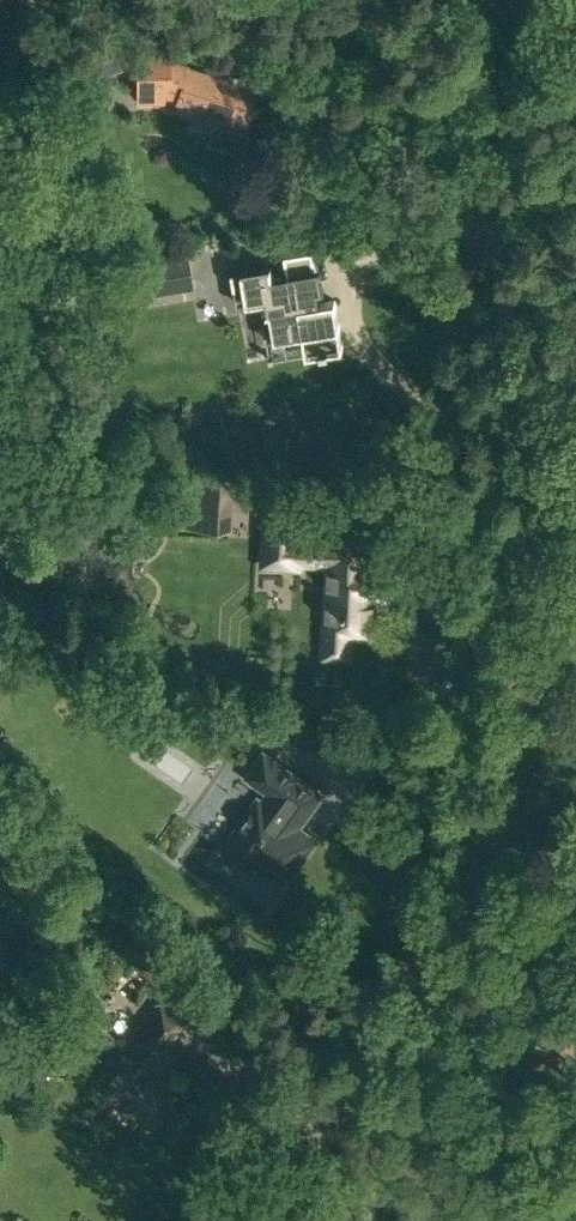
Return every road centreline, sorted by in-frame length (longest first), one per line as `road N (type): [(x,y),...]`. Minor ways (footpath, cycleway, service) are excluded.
road 1 (residential): [(245,1220),(521,818),(544,769),(562,641),(561,545),(509,263)]
road 2 (residential): [(461,130),(385,0)]
road 3 (residential): [(509,263),(495,205),(461,130)]
road 4 (residential): [(509,263),(560,145)]

